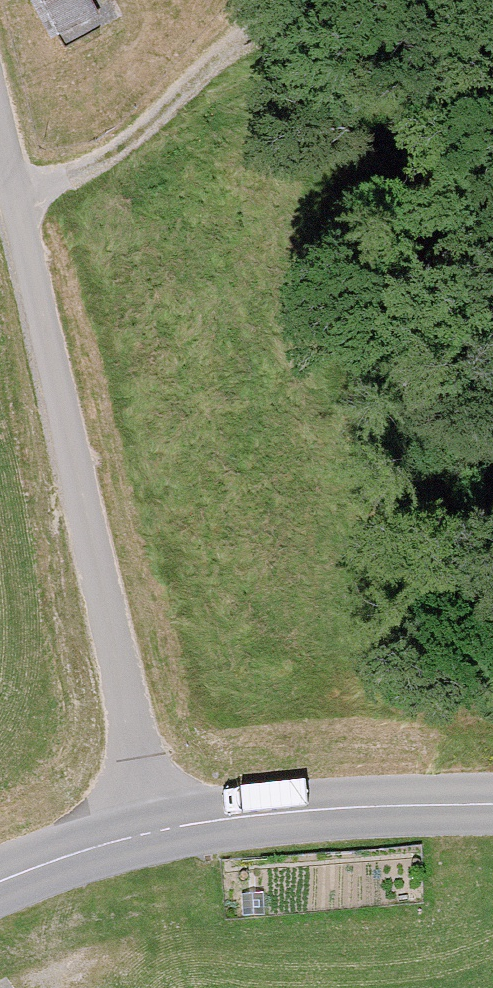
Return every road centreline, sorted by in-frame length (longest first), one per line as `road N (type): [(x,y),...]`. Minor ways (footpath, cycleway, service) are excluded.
road 1 (residential): [(153,834),(0,143)]
road 2 (track): [(11,188),(100,168),(172,113),(246,38),(366,0)]
road 3 (tertiary): [(153,834),(243,817),(492,806)]
road 4 (tertiary): [(0,881),(153,834)]

